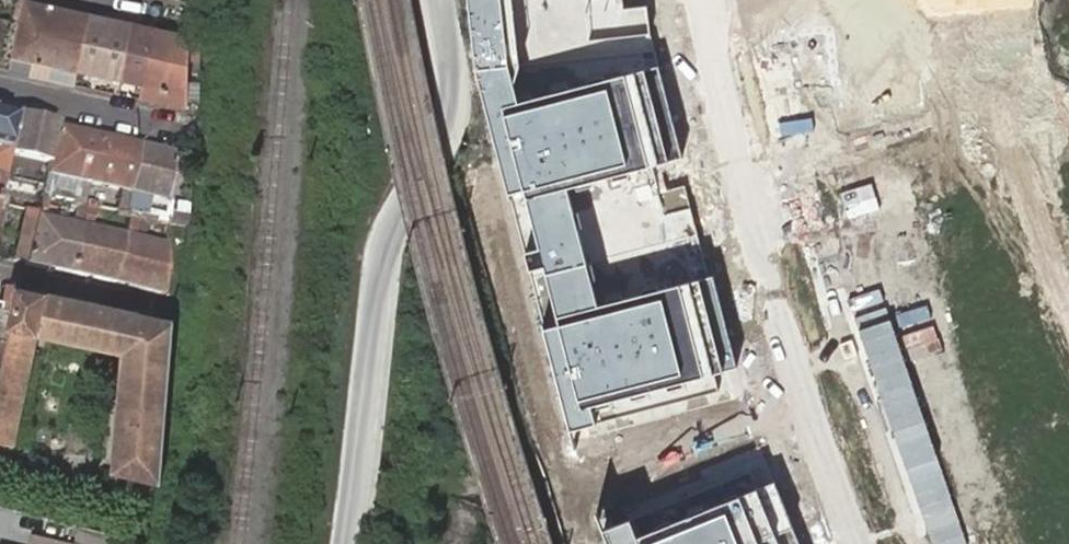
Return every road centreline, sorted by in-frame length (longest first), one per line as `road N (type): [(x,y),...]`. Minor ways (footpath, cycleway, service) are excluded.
road 1 (residential): [(854,543),(789,349),(694,0)]
road 2 (unclassified): [(351,543),(385,266),(455,110),(442,0)]

